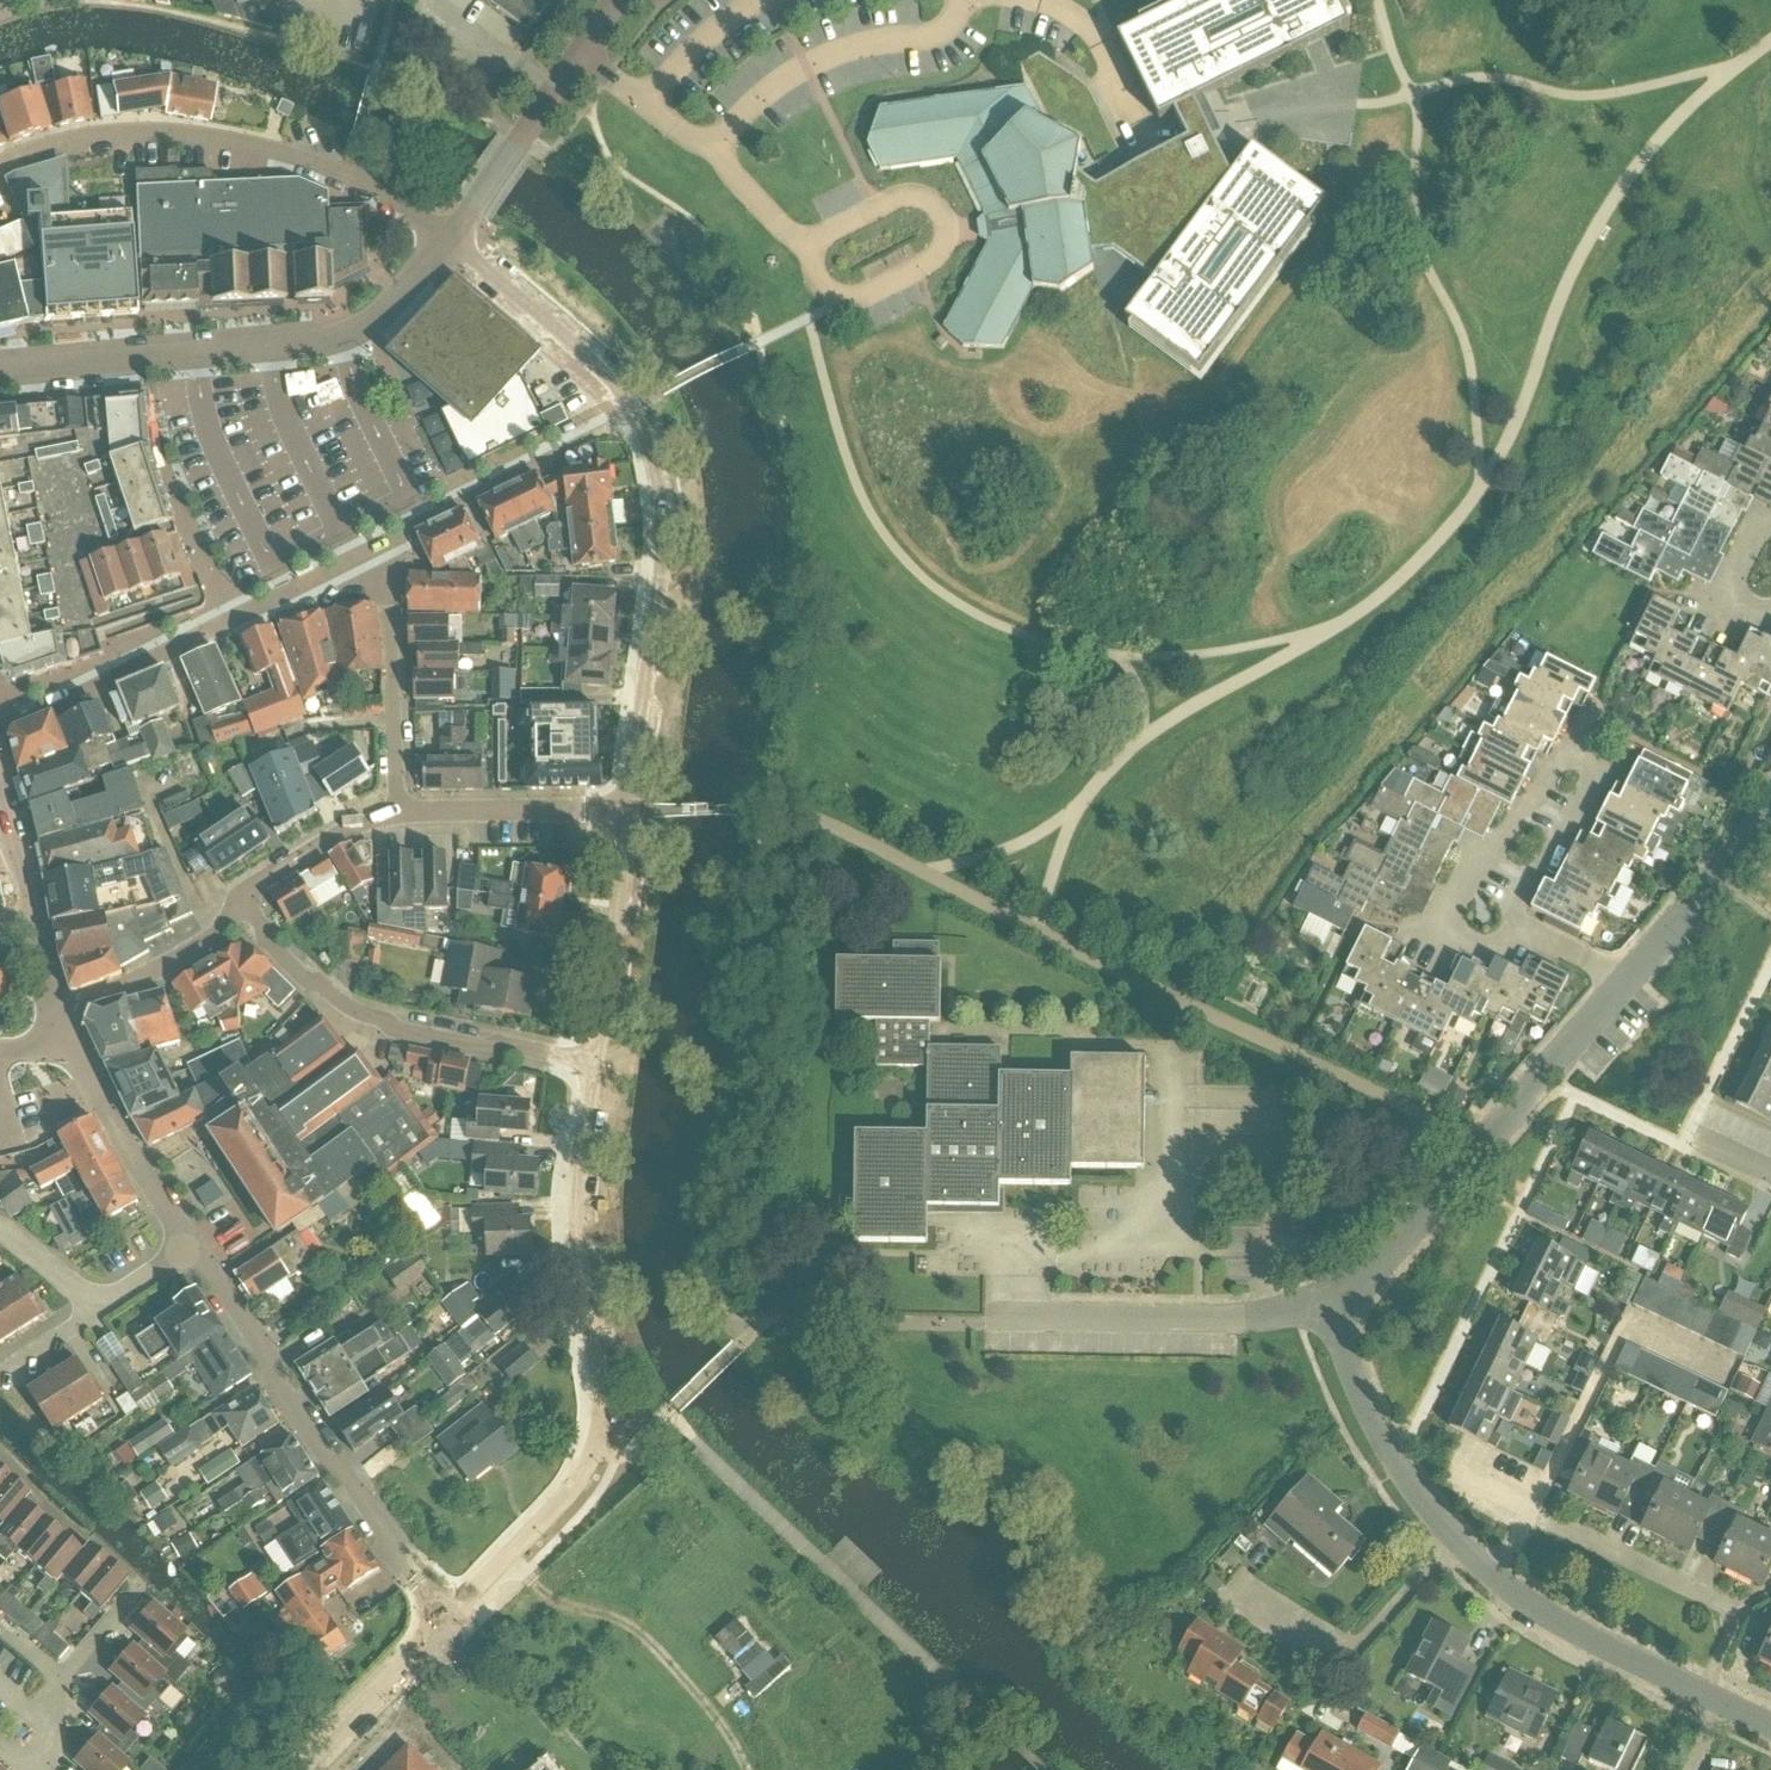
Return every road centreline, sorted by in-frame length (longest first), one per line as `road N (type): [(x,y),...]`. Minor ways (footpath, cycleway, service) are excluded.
road 1 (residential): [(626,815),(650,668),(662,503),(652,445),(605,365),(454,238)]
road 2 (residential): [(592,1061),(575,1219),(599,1445),(581,1487),(449,1625)]
road 3 (residential): [(0,375),(345,338),(376,324),(454,238)]
road 4 (residential): [(0,171),(111,137),(178,136),(347,174),(454,238)]
road 5 (residential): [(189,1250),(449,1625)]
road 6 (residential): [(1627,980),(1492,1151),(1333,1322)]
road 7 (residential): [(0,731),(396,537)]
road 8 (residential): [(592,1061),(357,1020),(246,893)]
road 9 (residential): [(1499,1583),(1534,1518),(1742,1615),(1708,1699)]
road 10 (residential): [(985,1319),(1333,1322)]
road 11 (residential): [(1236,1577),(1353,1660),(1451,1541)]
road 12 (residential): [(454,238),(617,0)]
road 13 (residential): [(400,813),(396,537)]
road 14 (residential): [(189,1250),(59,1025)]
road 15 (residential): [(1451,1541),(1406,1484),(1333,1322)]
road 16 (residential): [(626,815),(592,1061)]
road 17 (residential): [(1499,1583),(1552,1622),(1708,1699)]
road 18 (residential): [(59,1025),(85,999),(210,940),(246,893)]
road 19 (residential): [(396,537),(598,428)]
road 20 (residential): [(400,813),(626,815)]
road 21 (residential): [(1770,806),(1627,980)]
road 22 (residential): [(0,808),(59,1025)]
road 23 (residential): [(449,1625),(306,1769)]
road 24 (residential): [(0,1461),(145,1590)]
road 25 (residential): [(1571,824),(1604,766),(1594,728),(1545,792)]
road 26 (residential): [(246,893),(319,837),(400,813)]
road 27 (residential): [(1770,521),(1744,547),(1719,613),(1726,623),(1766,619)]
road 28 (residential): [(0,1221),(101,1313)]
road 29 (residential): [(62,1679),(145,1590)]

